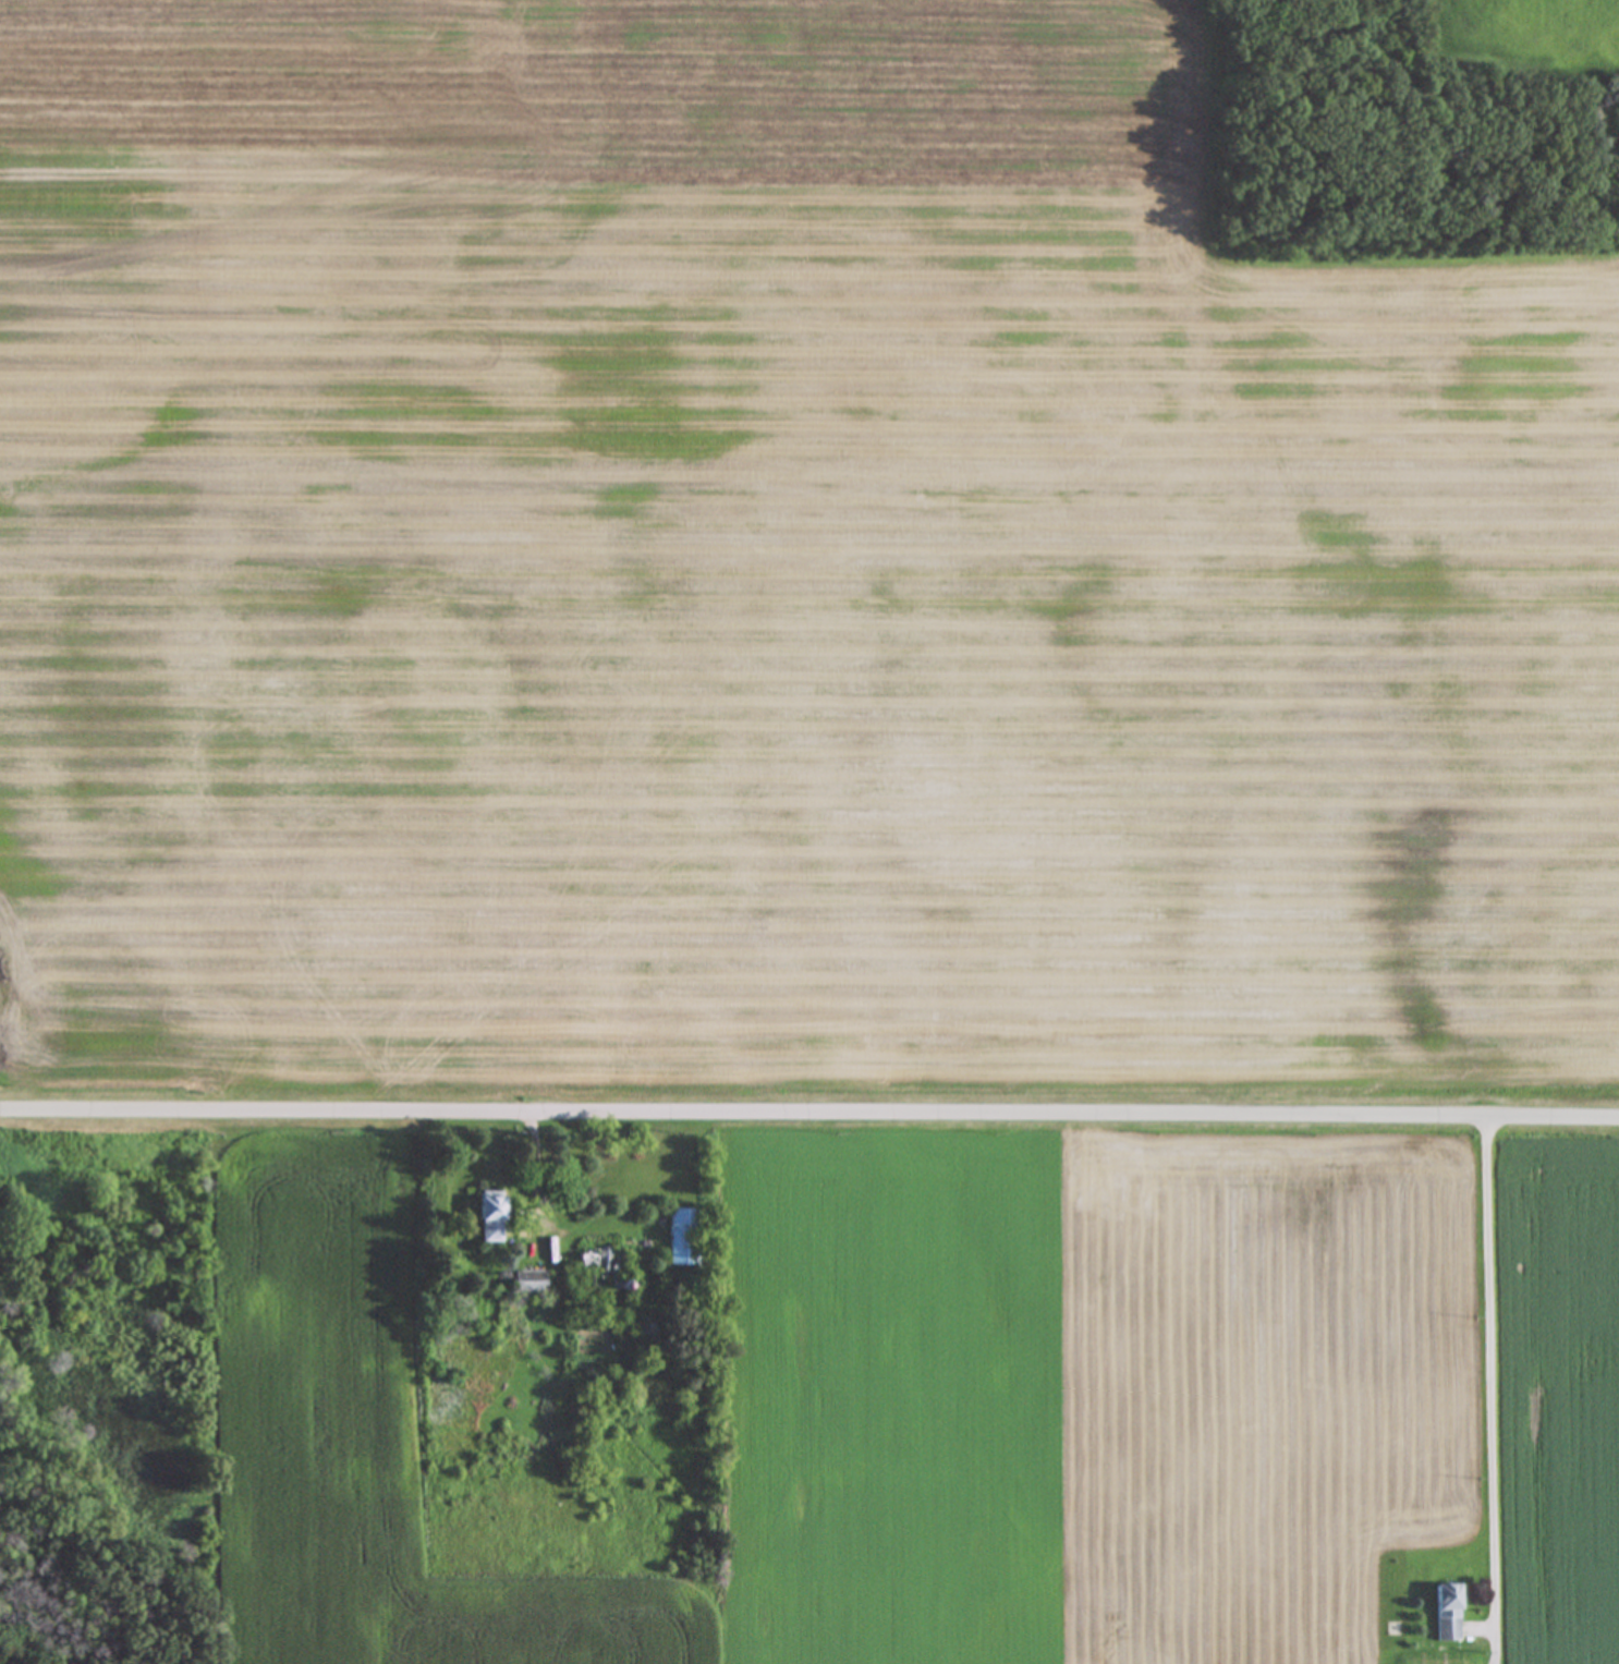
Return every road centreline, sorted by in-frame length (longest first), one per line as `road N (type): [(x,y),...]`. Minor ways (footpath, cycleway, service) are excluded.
road 1 (residential): [(1618,1126),(0,1114)]

